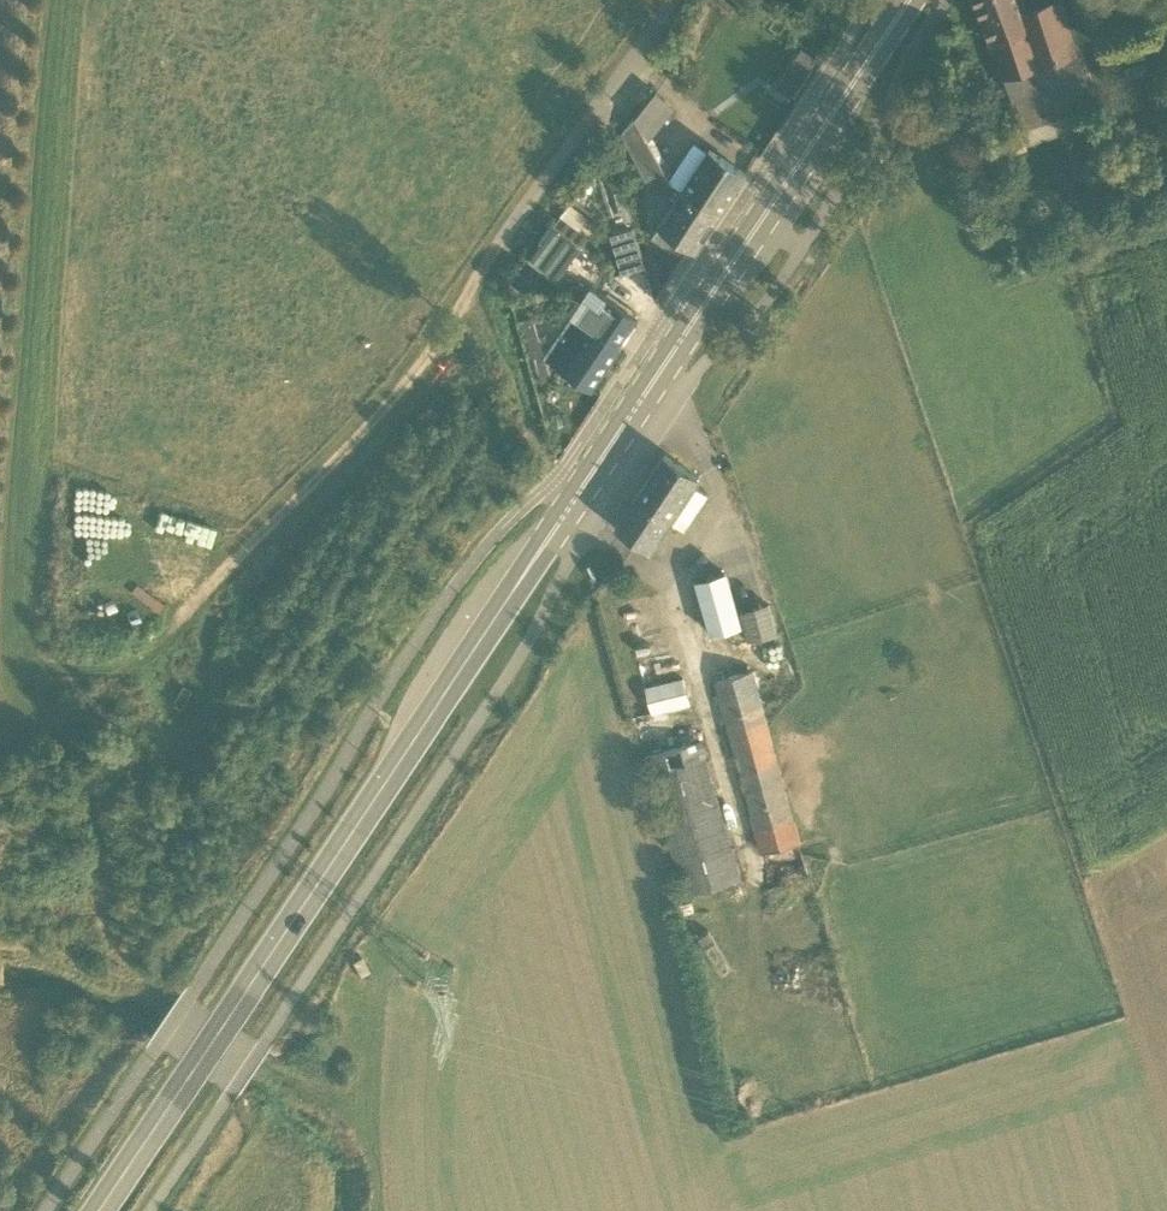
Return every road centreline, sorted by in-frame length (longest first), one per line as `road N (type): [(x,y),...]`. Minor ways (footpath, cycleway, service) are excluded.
road 1 (secondary): [(100,1210),(906,0)]
road 2 (track): [(137,656),(323,470),(455,317)]
road 3 (unclassified): [(455,317),(578,129),(684,0)]

